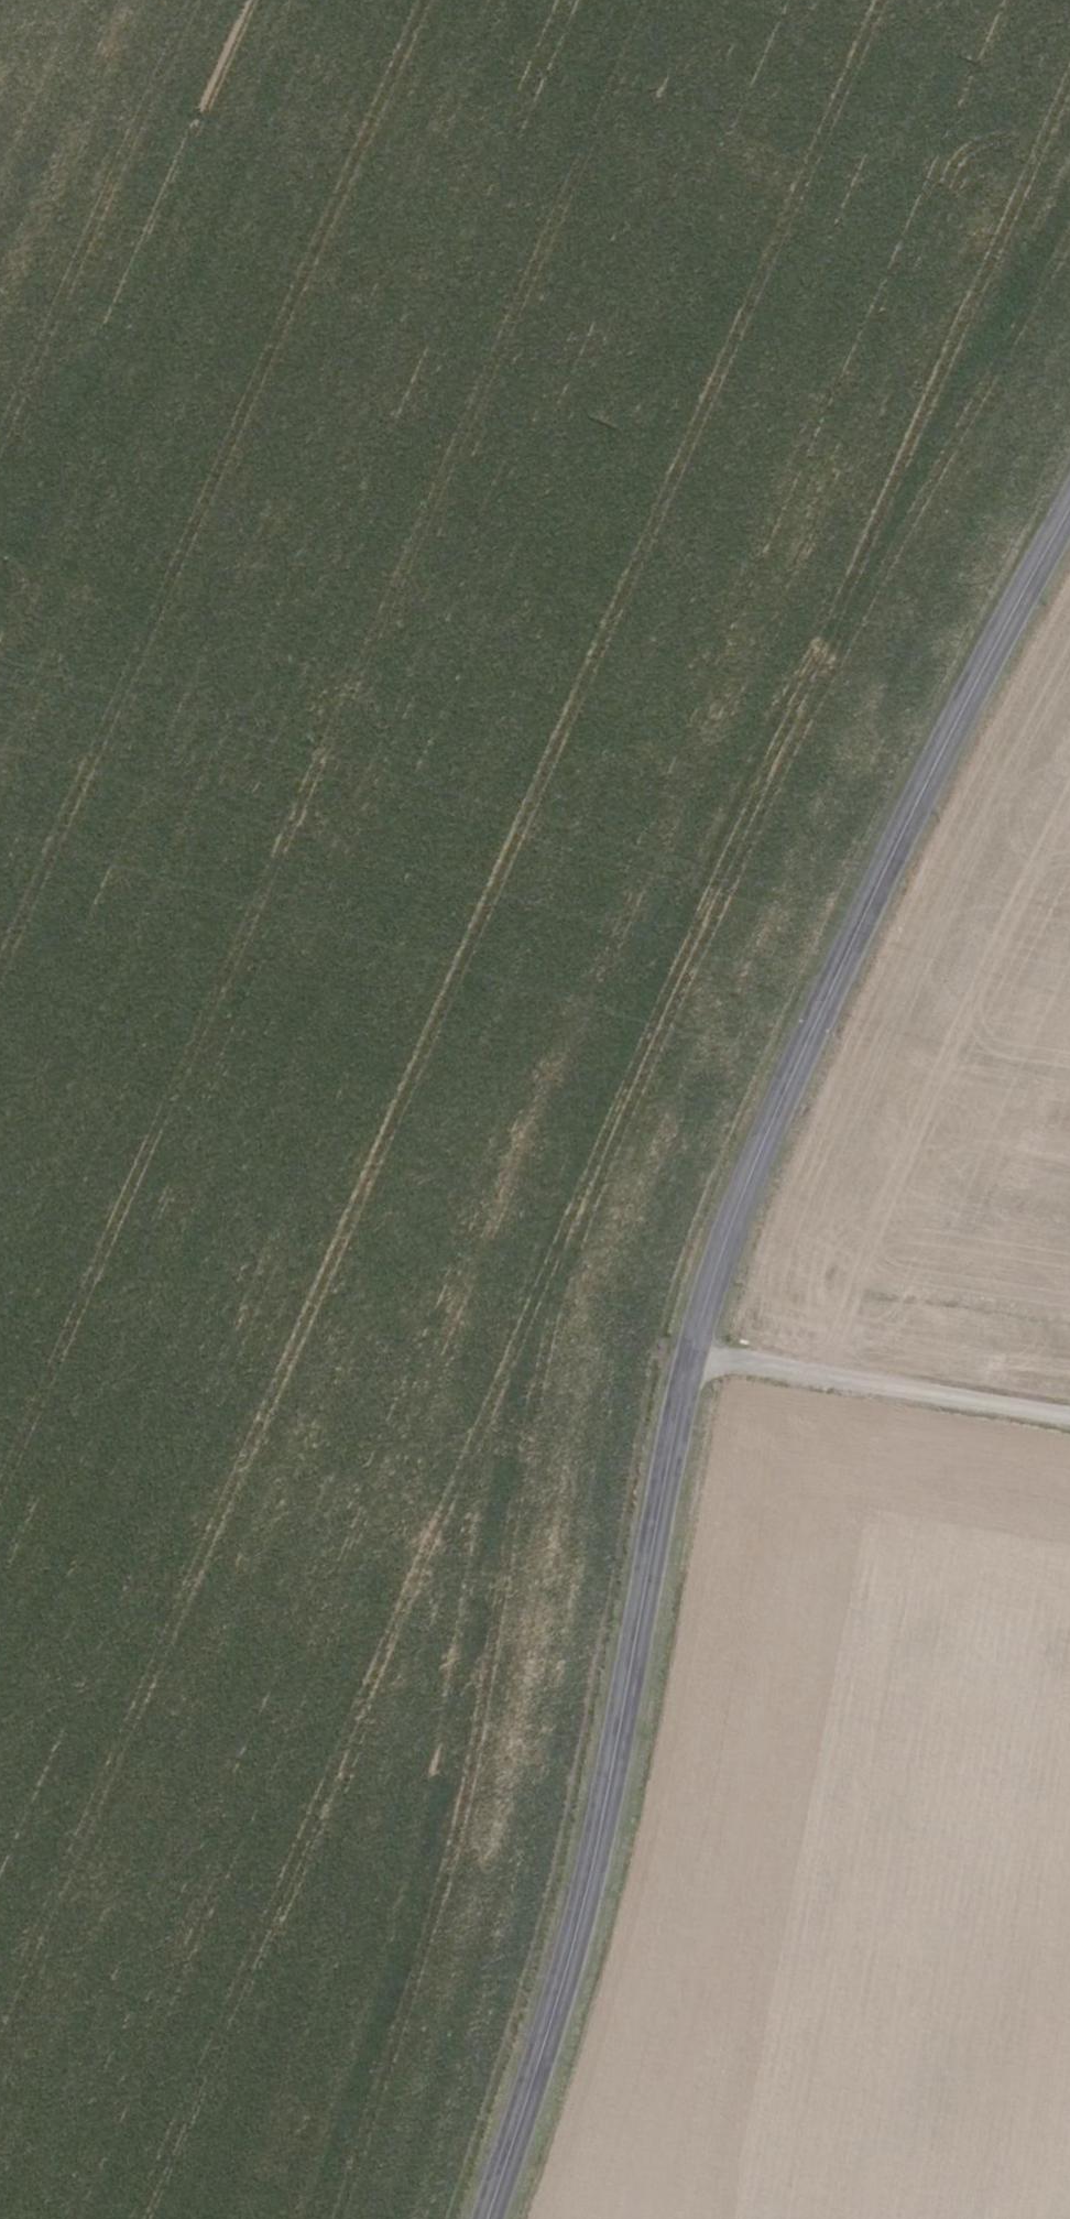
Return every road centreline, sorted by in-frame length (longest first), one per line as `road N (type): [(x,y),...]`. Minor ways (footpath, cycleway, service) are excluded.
road 1 (tertiary): [(1069,511),(891,870),(761,1156),(725,1258),(697,1358),(579,1946),(494,2218)]
road 2 (track): [(697,1358),(1069,1419)]

